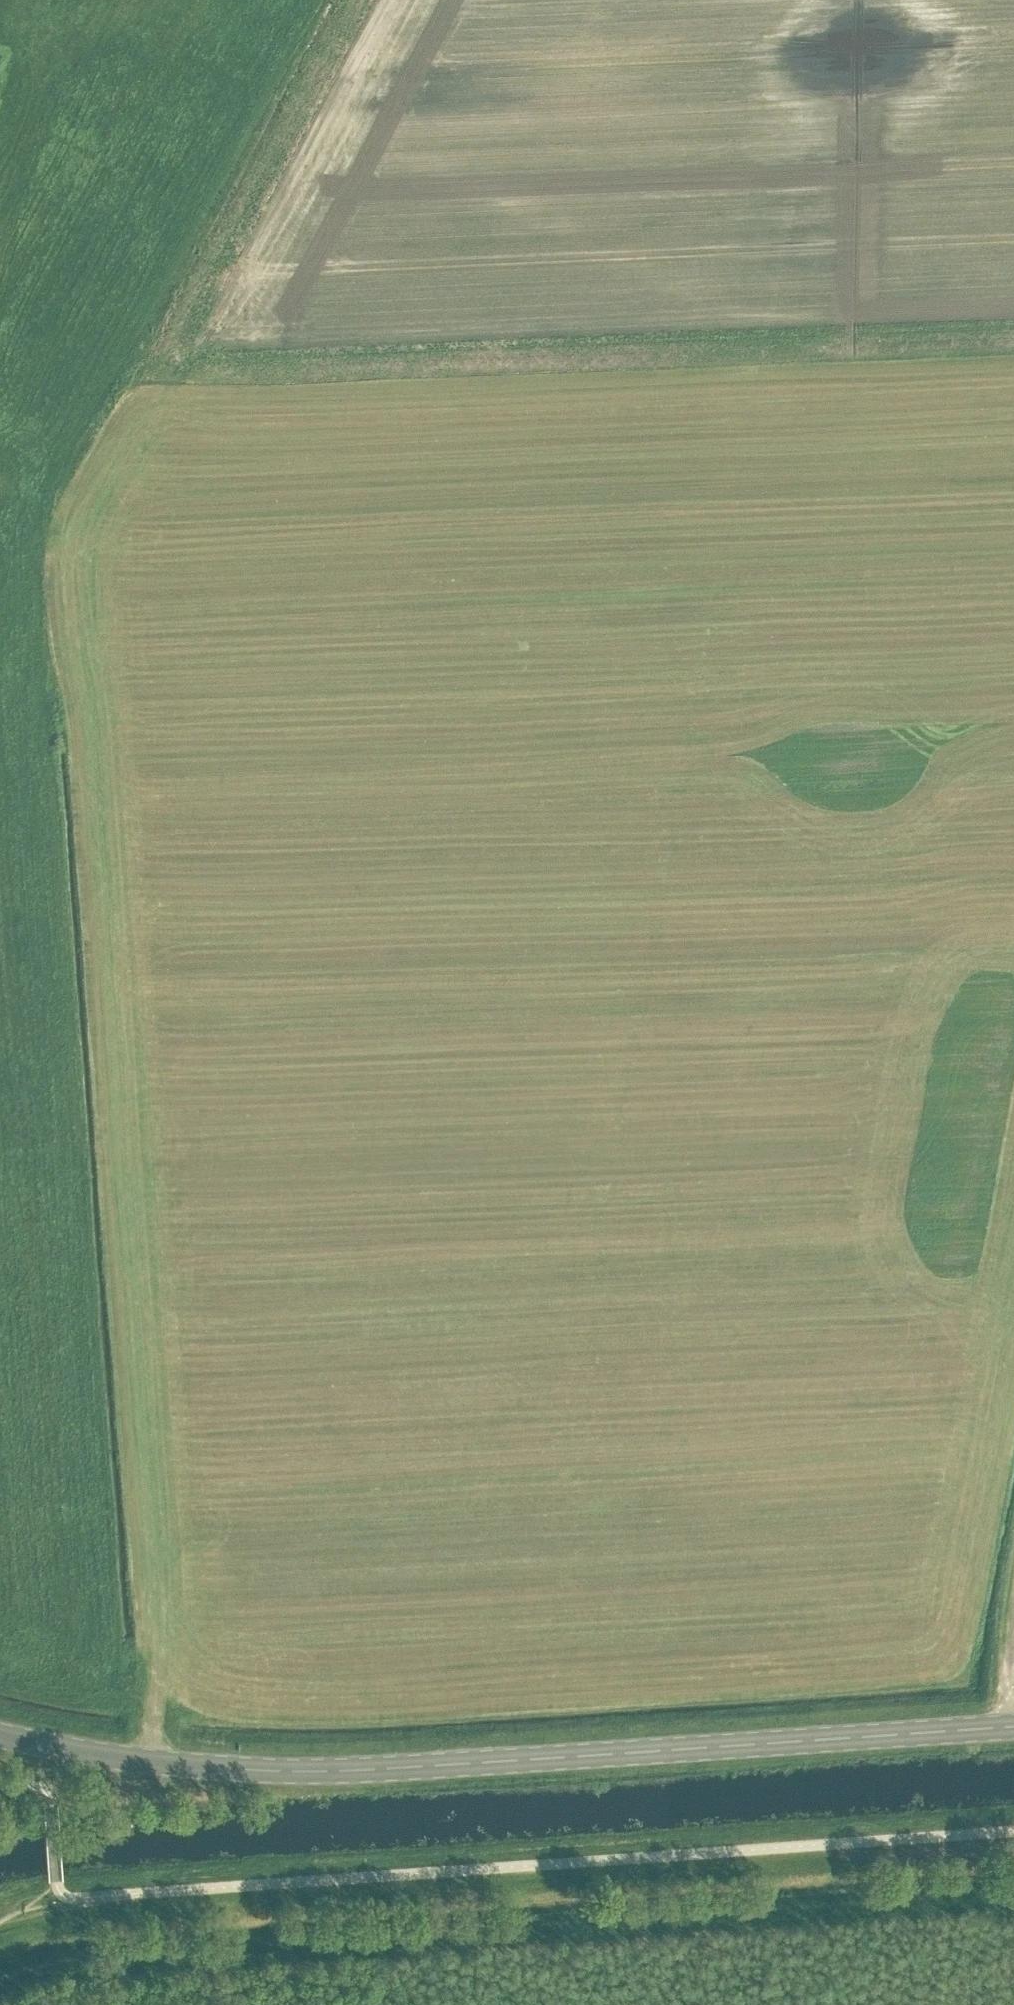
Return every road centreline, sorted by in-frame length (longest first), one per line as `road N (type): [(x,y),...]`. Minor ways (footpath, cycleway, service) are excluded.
road 1 (primary): [(0,1734),(77,1752),(314,1771),(1013,1725)]

